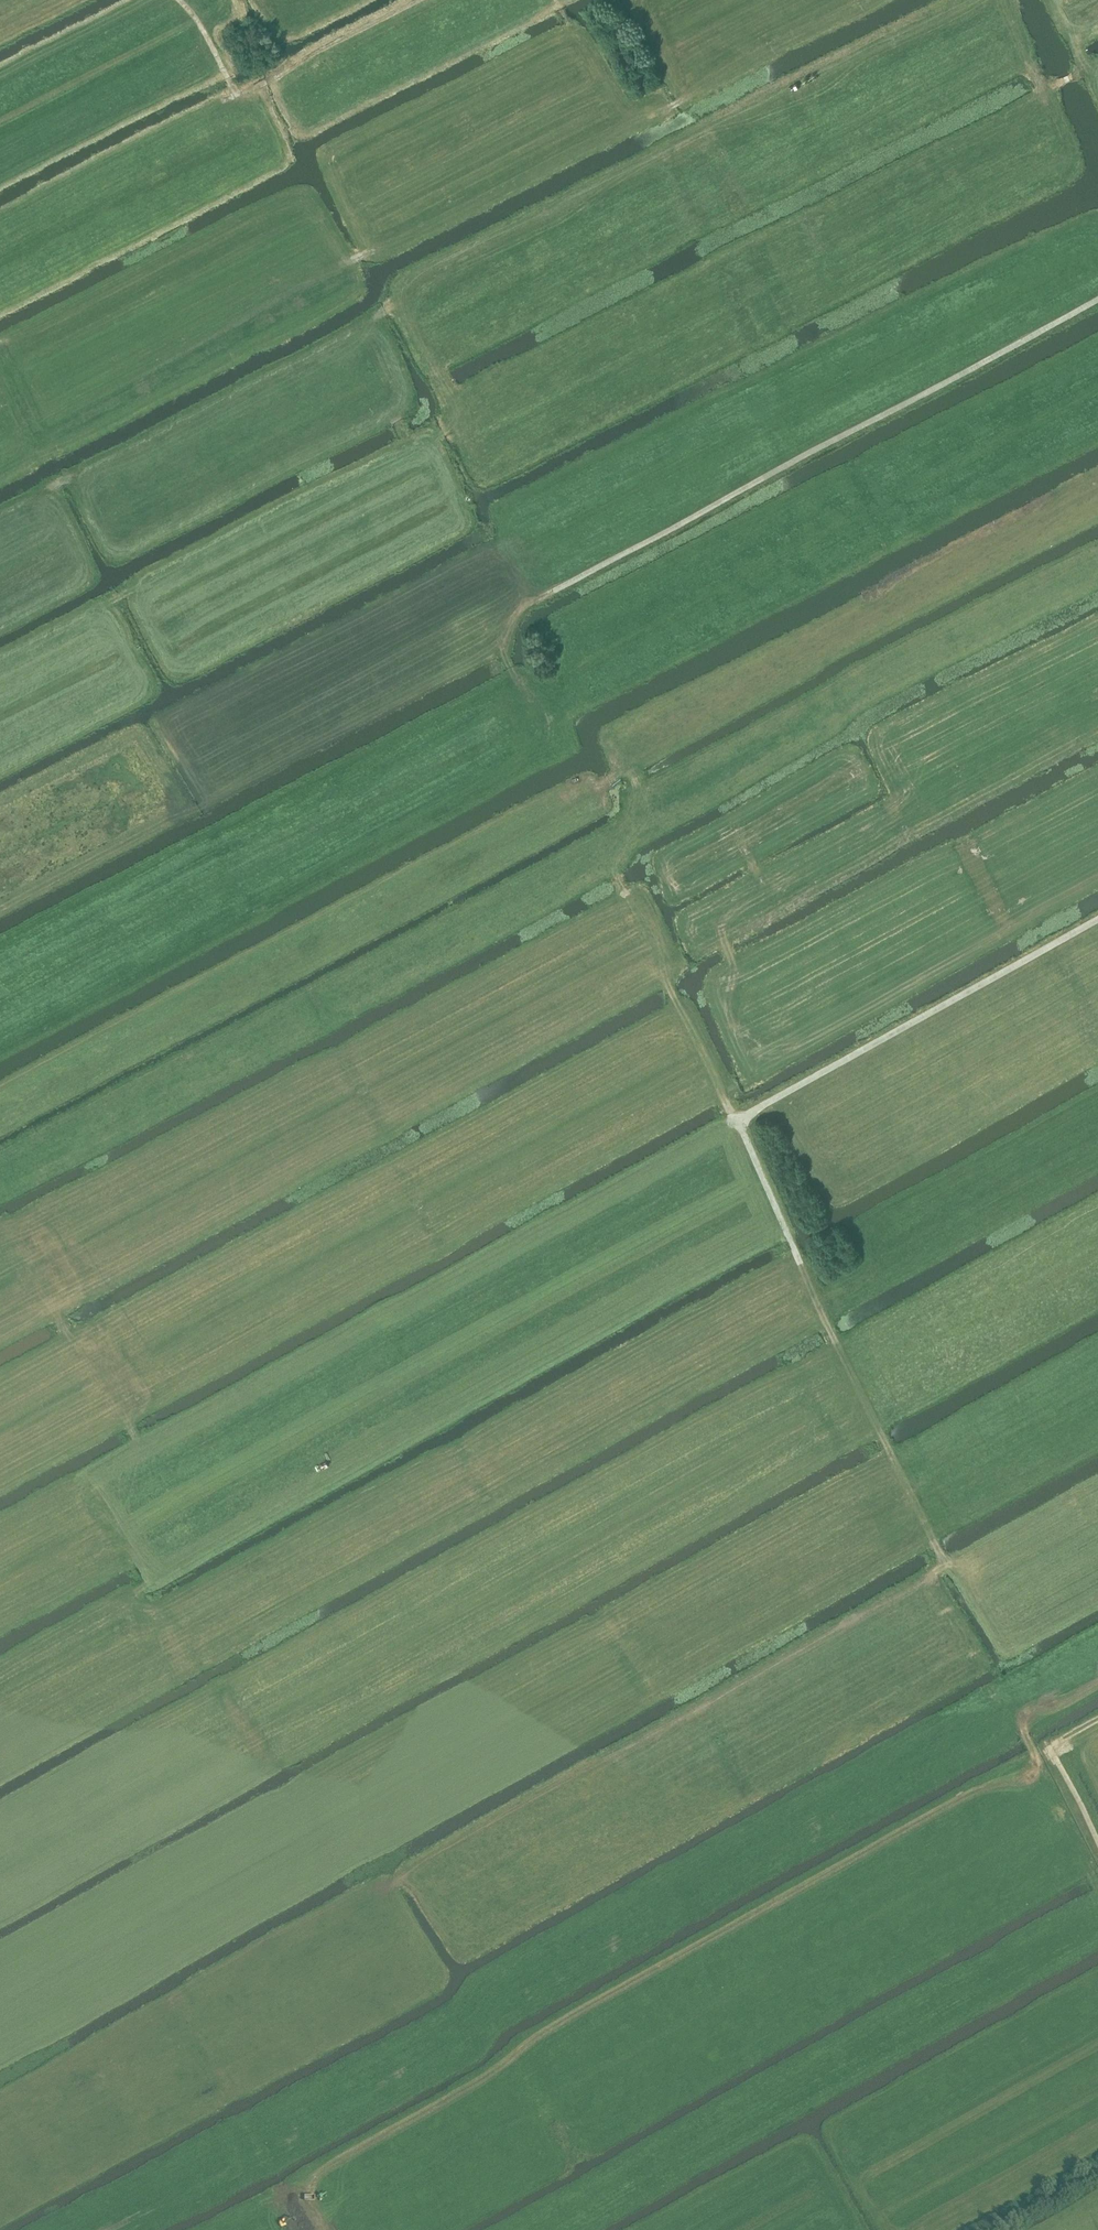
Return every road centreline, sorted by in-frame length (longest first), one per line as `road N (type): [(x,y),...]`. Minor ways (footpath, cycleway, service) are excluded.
road 1 (track): [(1097,298),(553,592)]
road 2 (track): [(419,0),(0,219)]
road 3 (track): [(1097,920),(743,1119),(732,1113)]
road 4 (track): [(1097,1720),(1049,1747),(1097,1844)]
road 5 (track): [(743,1119),(798,1256)]

